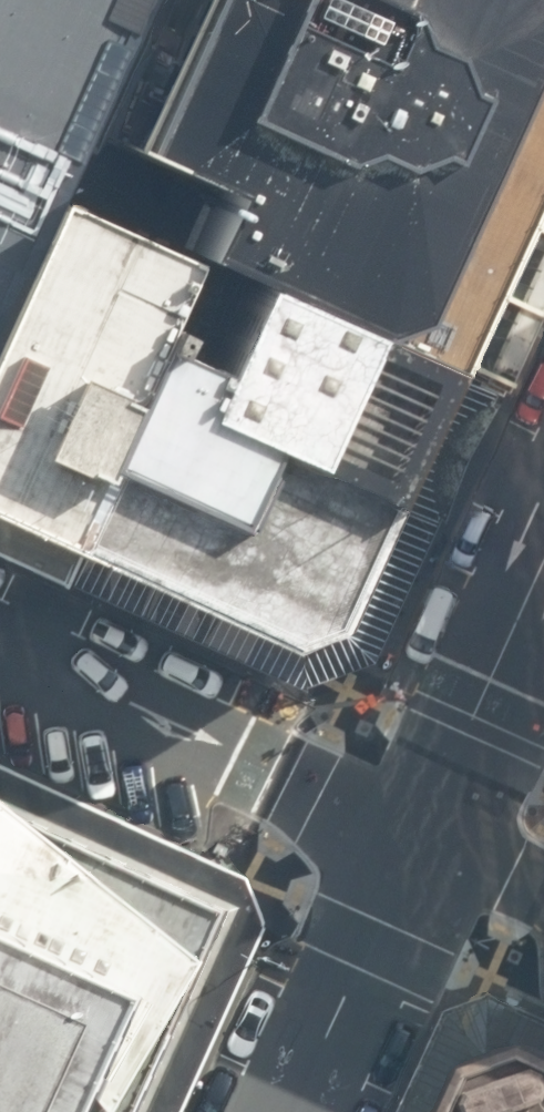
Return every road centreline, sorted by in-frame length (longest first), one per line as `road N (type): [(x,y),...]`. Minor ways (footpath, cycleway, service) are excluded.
road 1 (unclassified): [(0,654),(429,843)]
road 2 (secondary): [(429,843),(306,1111)]
road 3 (secondary): [(543,594),(429,843)]
road 4 (unclassified): [(429,843),(543,890)]

